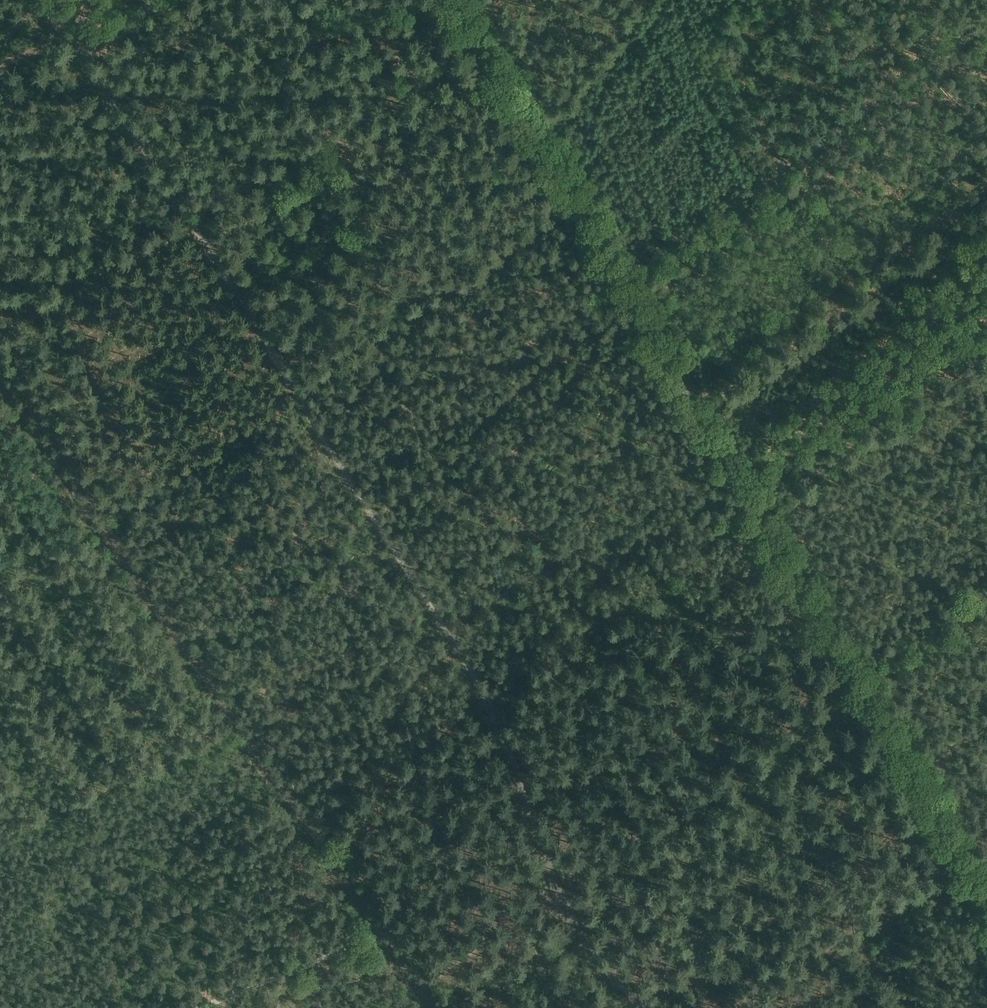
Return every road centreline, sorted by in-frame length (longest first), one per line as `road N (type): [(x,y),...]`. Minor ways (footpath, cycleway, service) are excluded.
road 1 (track): [(82,49),(484,695),(559,893),(598,964),(654,1007)]
road 2 (track): [(432,1007),(0,381)]
road 3 (track): [(757,515),(986,906)]
road 4 (track): [(454,0),(622,286)]
road 5 (track): [(381,934),(201,1007)]
road 6 (track): [(420,990),(559,893)]
road 7 (track): [(622,286),(697,411)]
road 8 (track): [(697,411),(757,515)]

